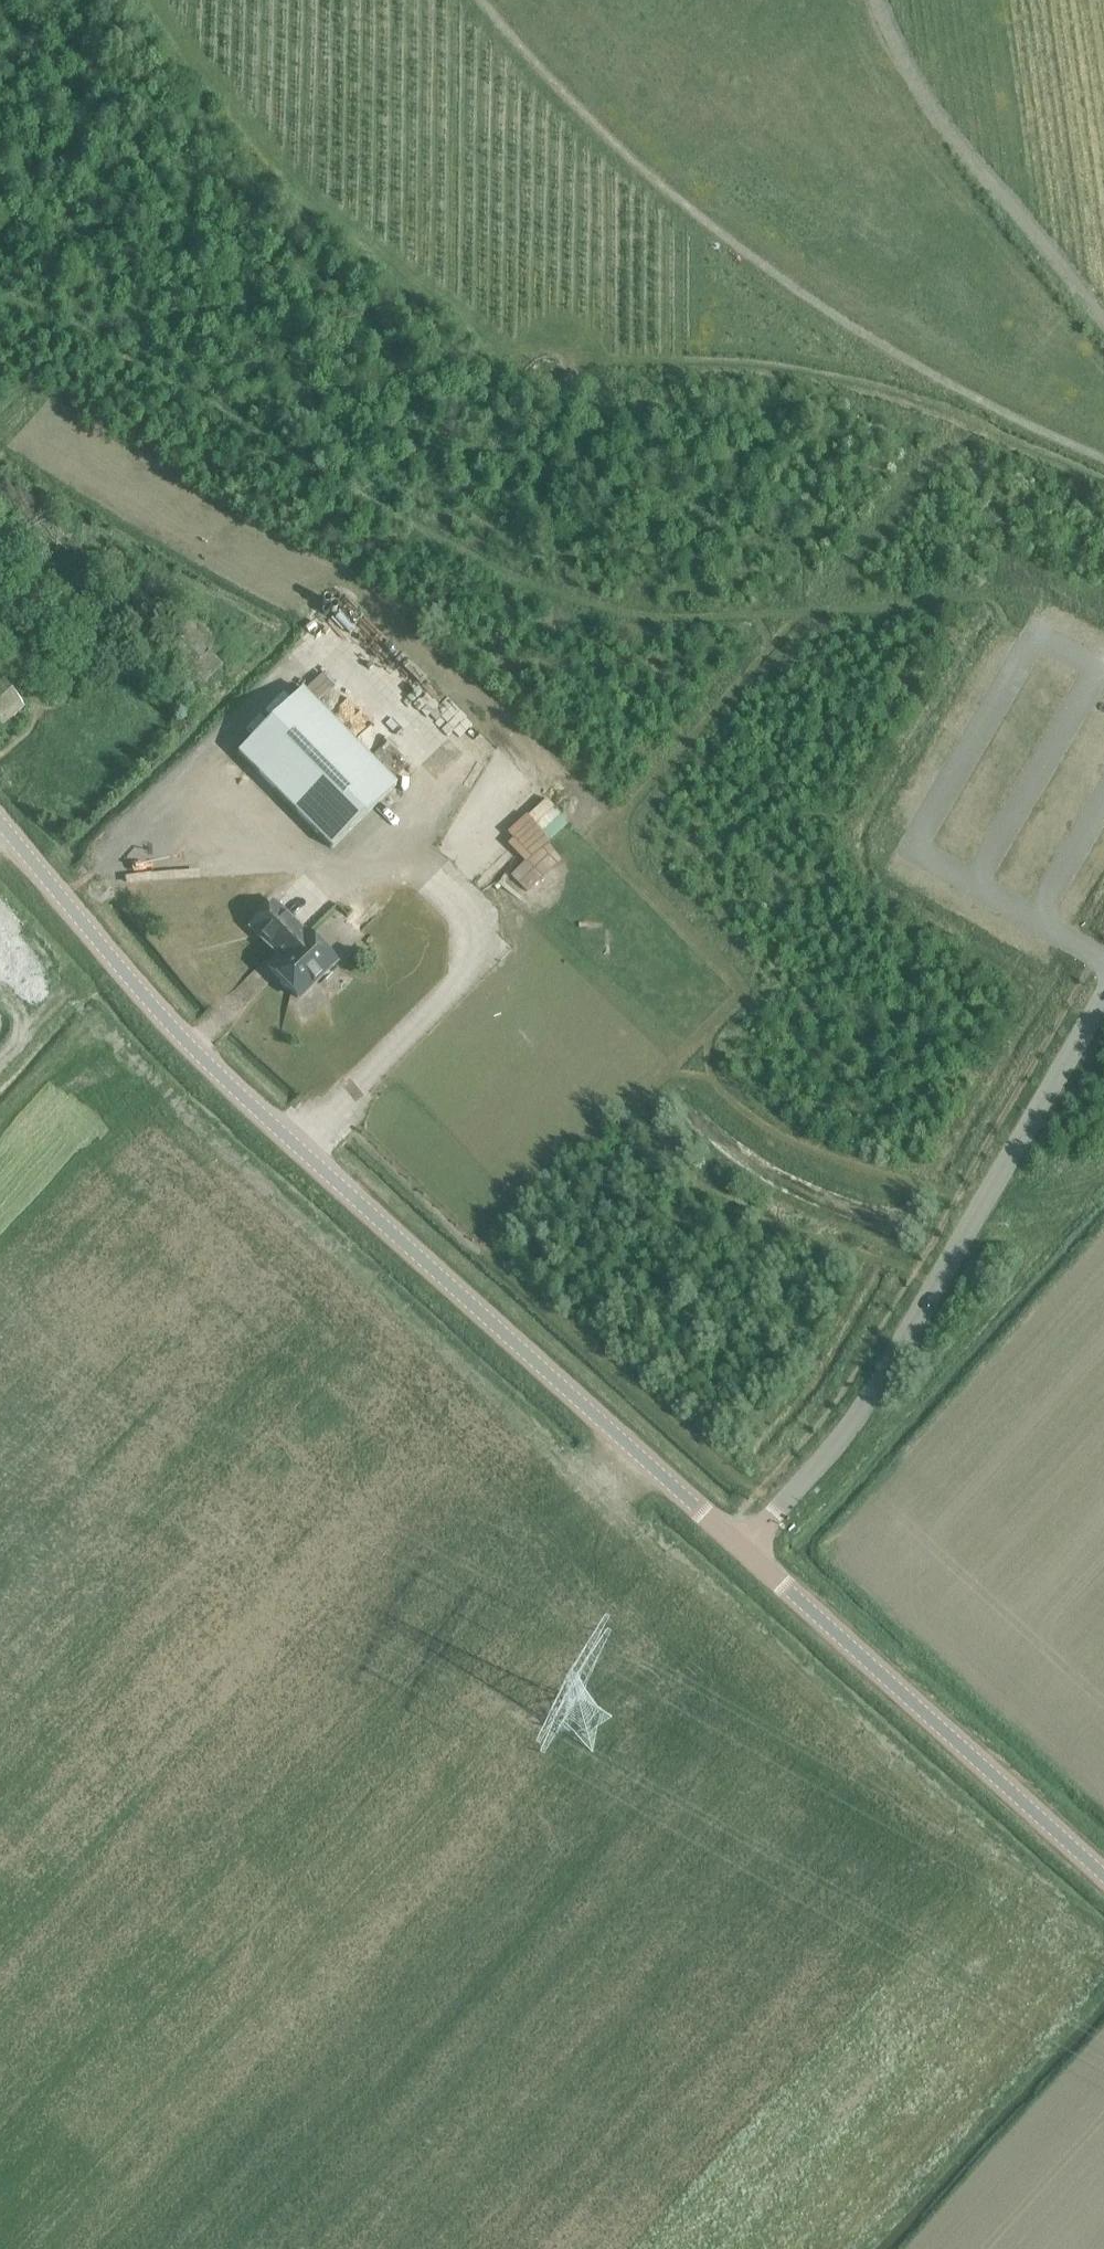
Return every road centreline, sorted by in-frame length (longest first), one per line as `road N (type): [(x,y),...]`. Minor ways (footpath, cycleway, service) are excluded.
road 1 (unclassified): [(742,1550),(185,1042),(0,825)]
road 2 (unclassified): [(742,1550),(853,1430),(1103,1000)]
road 3 (unclassified): [(1103,1878),(742,1550)]

